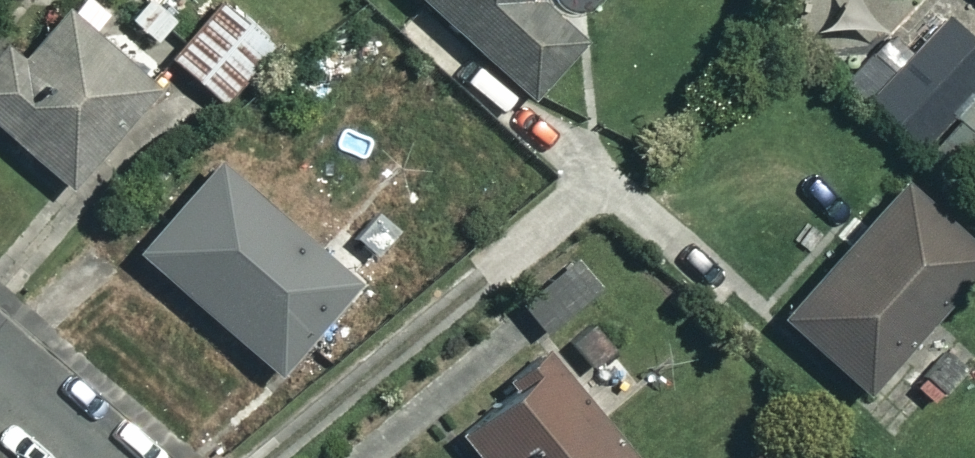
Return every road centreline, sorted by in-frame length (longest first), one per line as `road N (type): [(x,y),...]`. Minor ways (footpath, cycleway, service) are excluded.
road 1 (residential): [(95,457),(0,374)]

